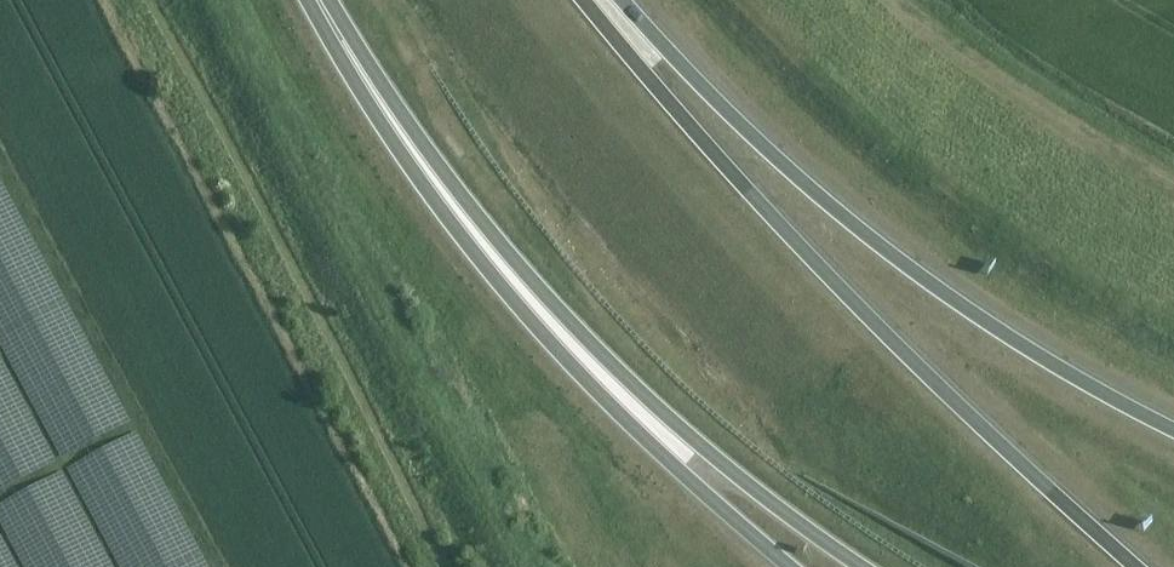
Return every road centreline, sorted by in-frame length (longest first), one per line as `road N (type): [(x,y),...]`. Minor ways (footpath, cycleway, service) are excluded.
road 1 (trunk): [(1138,566),(963,412),(819,269),(582,0)]
road 2 (trunk): [(329,0),(406,124),(565,315),(714,456),(863,566)]
road 3 (trunk): [(309,0),(365,102),(477,258),(596,391),(787,566)]
road 4 (trunk): [(1173,431),(1081,383),(911,270),(752,136),(621,0)]

